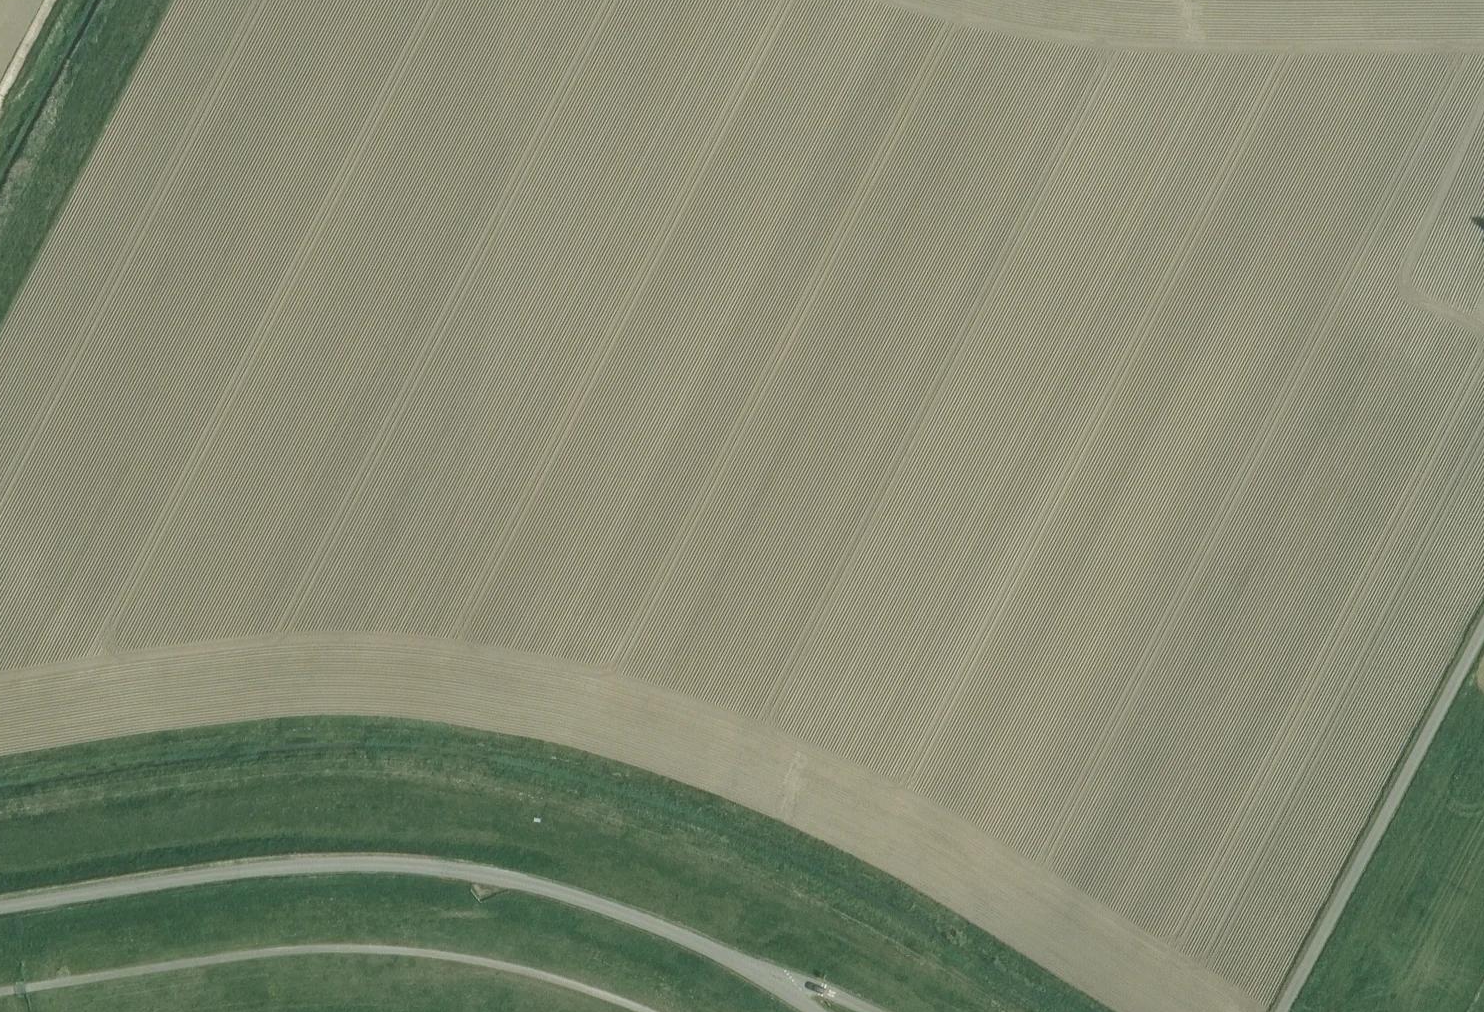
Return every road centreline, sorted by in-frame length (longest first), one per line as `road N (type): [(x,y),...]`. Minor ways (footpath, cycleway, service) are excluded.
road 1 (unclassified): [(0,905),(229,870),(396,864),(513,879),(599,904),(759,972)]
road 2 (residential): [(873,1011),(759,972)]

